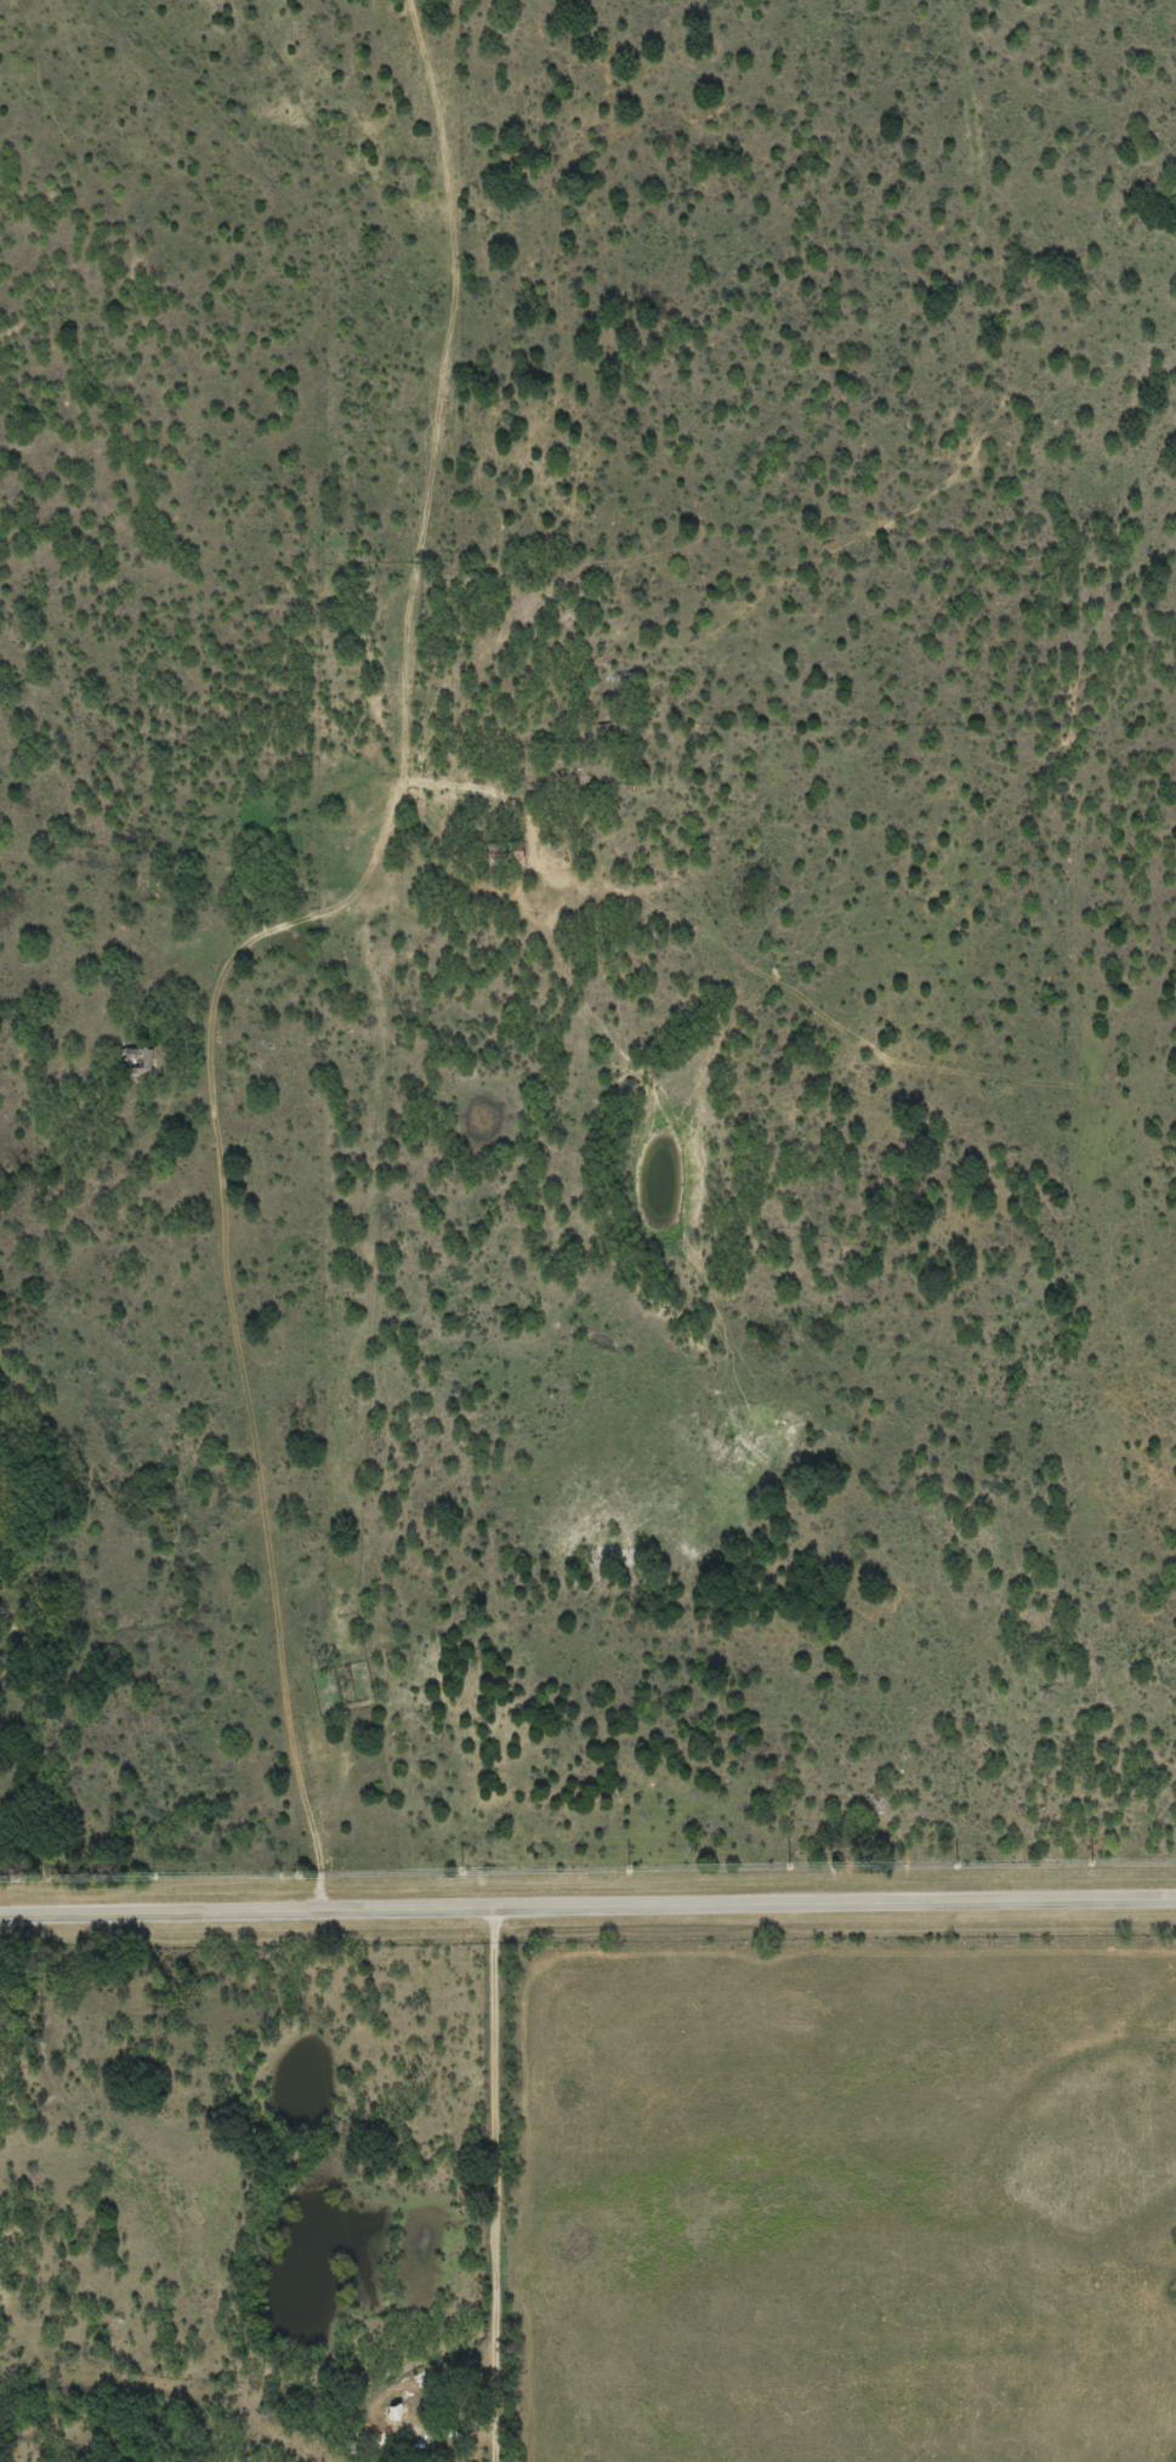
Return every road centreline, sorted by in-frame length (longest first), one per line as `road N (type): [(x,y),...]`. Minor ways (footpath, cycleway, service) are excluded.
road 1 (secondary): [(1175,1907),(0,1917)]

